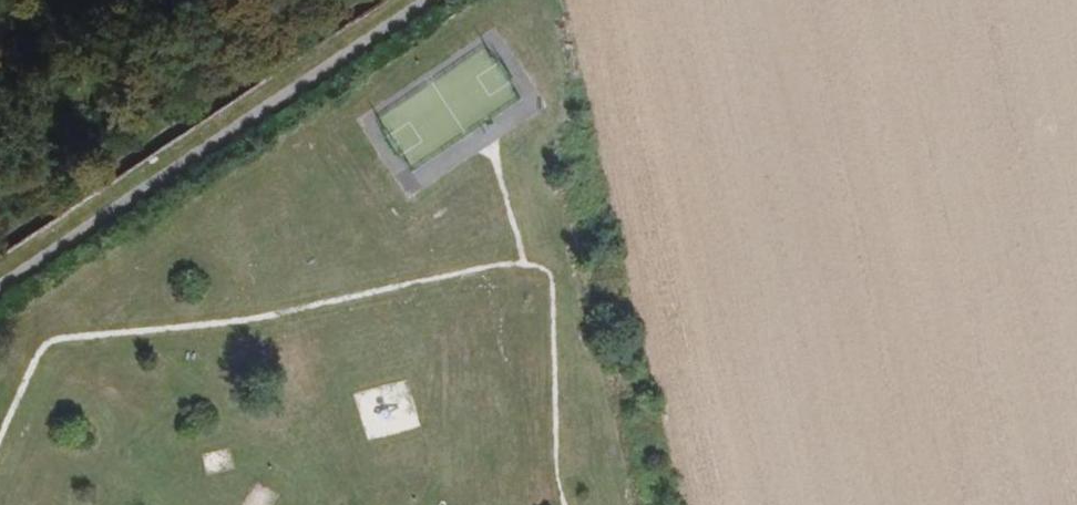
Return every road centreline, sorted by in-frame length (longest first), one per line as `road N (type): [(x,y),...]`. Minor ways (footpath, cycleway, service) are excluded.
road 1 (unclassified): [(0,291),(432,0)]

